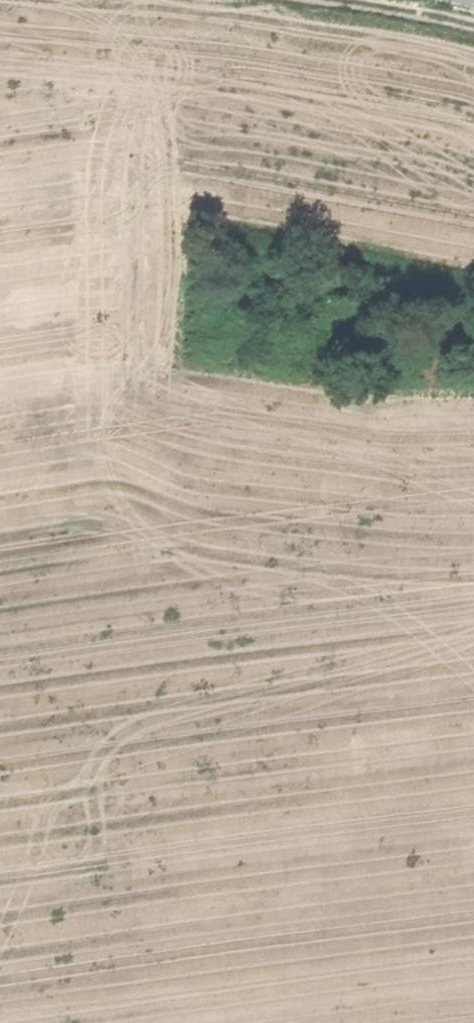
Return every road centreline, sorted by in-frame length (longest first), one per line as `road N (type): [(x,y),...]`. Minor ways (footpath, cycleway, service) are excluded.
road 1 (track): [(473,25),(346,0)]

